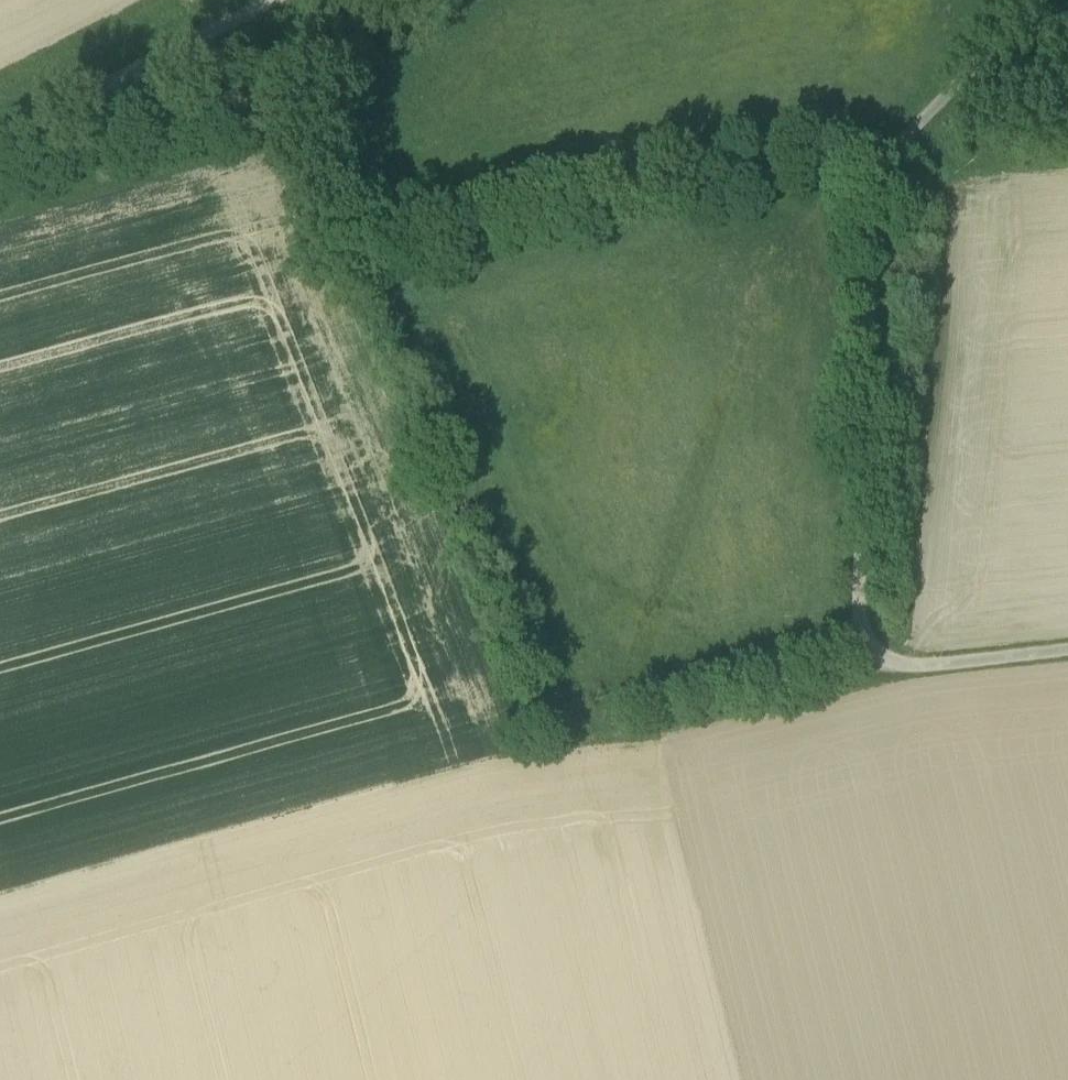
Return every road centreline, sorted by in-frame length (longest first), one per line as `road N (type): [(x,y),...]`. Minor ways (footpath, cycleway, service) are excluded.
road 1 (residential): [(1067,652),(899,670),(865,661),(857,621),(880,179),(908,131),(1024,0)]
road 2 (unclassified): [(278,0),(0,138)]

